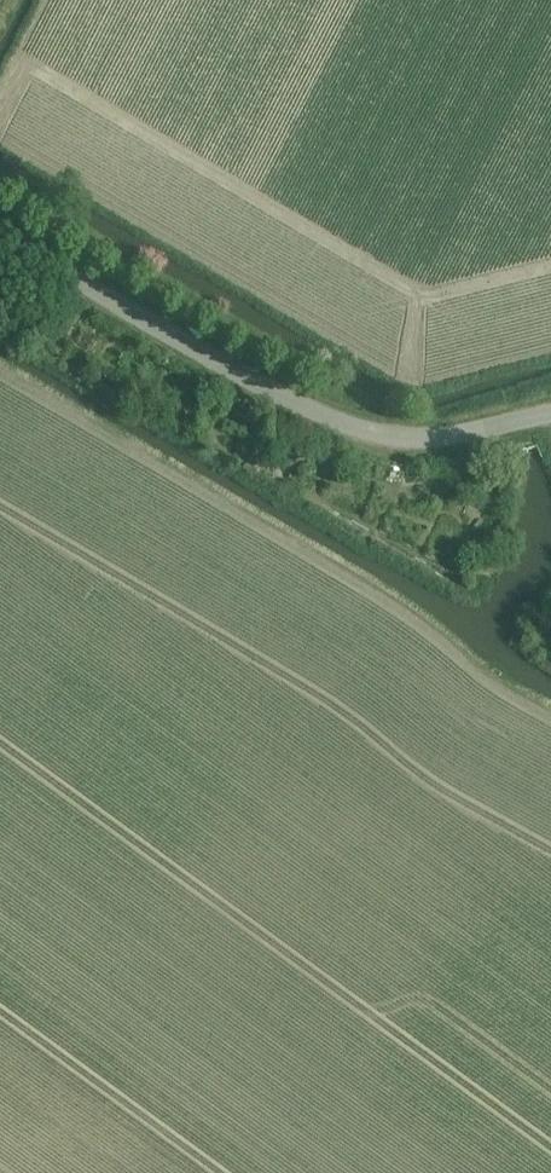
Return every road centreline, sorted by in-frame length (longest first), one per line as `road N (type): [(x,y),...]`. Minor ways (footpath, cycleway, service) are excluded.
road 1 (track): [(550,348),(434,375),(392,370),(0,140)]
road 2 (unclassified): [(550,413),(440,436),(366,430),(285,399),(0,235)]

